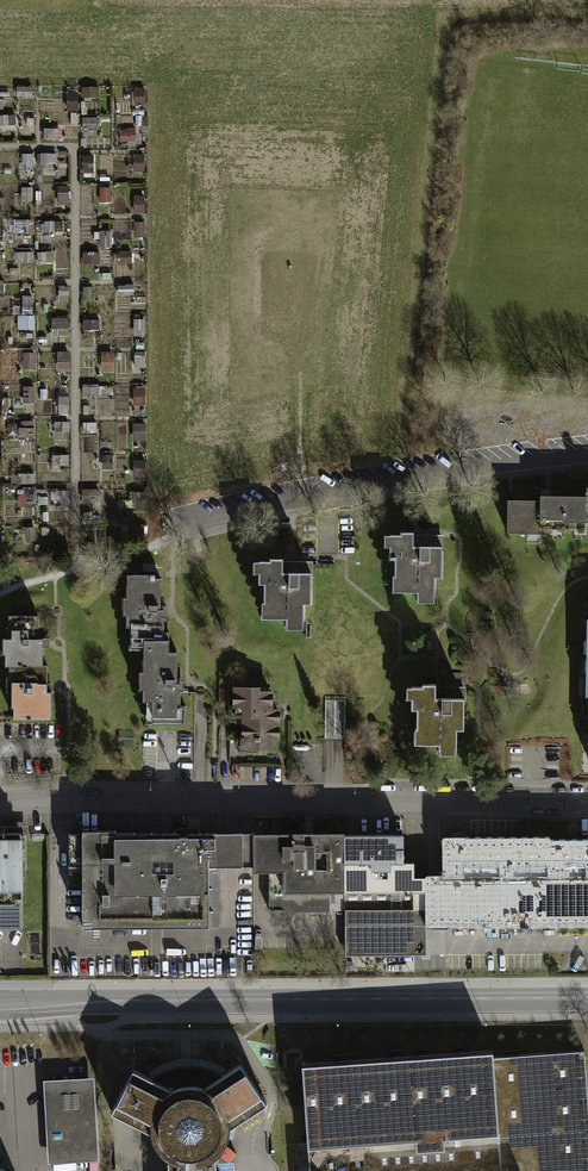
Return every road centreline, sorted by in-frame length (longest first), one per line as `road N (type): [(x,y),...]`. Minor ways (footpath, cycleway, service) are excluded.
road 1 (primary): [(587,998),(0,1007)]
road 2 (residential): [(587,803),(0,802)]
road 3 (track): [(0,146),(73,145),(79,567)]
road 4 (residential): [(186,526),(421,478),(587,455)]

